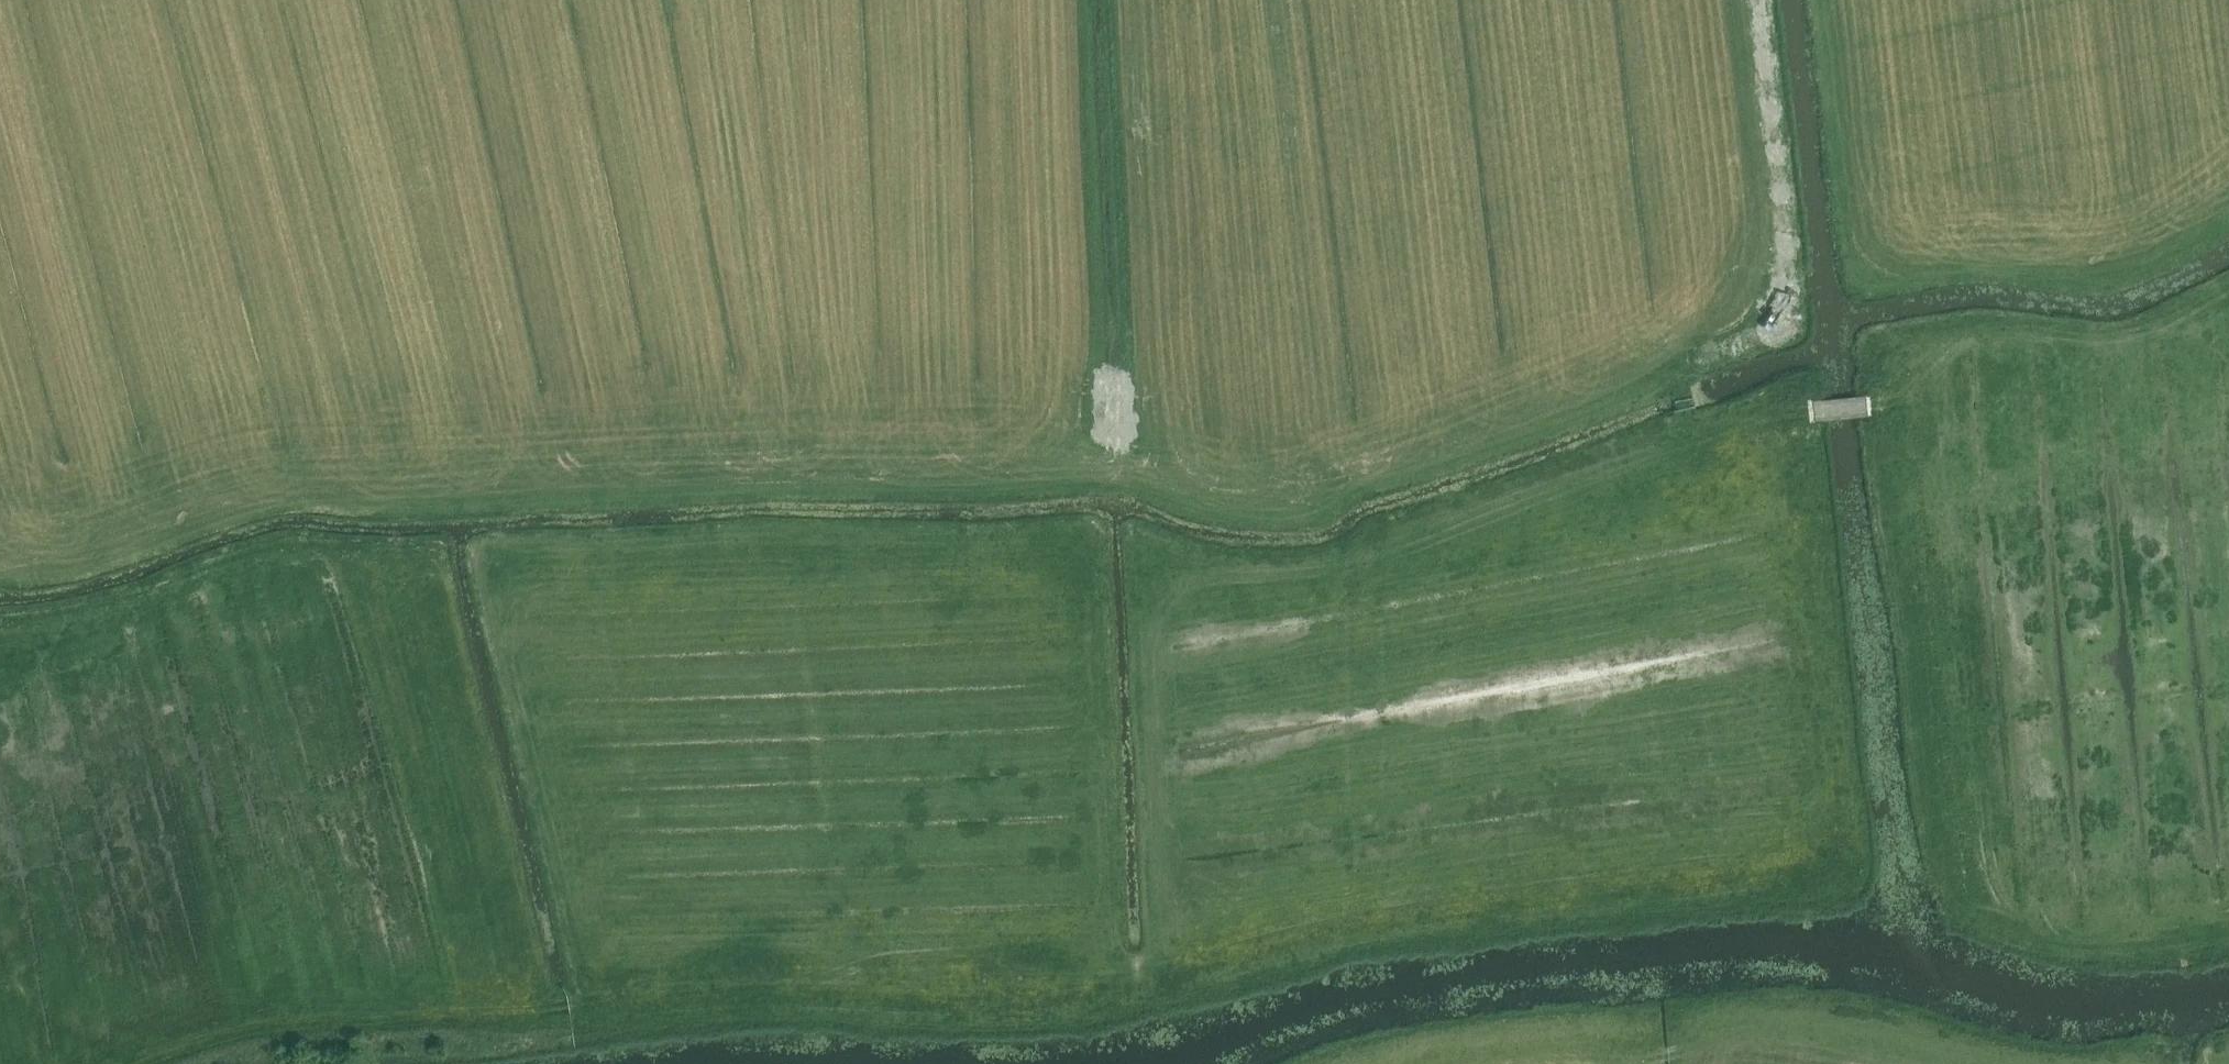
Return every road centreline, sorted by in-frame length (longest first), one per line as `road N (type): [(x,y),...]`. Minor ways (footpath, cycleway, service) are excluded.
road 1 (track): [(1921,399),(1749,425)]

